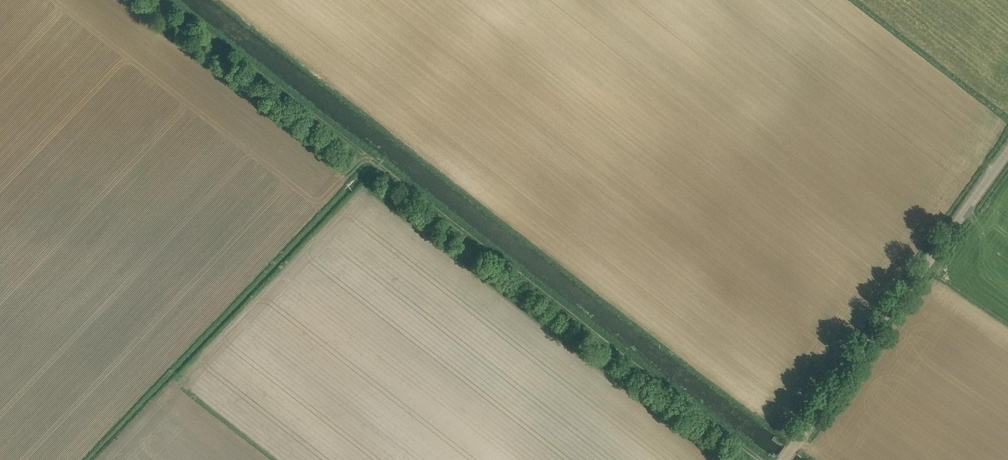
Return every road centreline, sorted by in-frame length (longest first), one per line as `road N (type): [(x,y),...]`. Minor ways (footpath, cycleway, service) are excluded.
road 1 (unclassified): [(784,459),(1007,152)]

